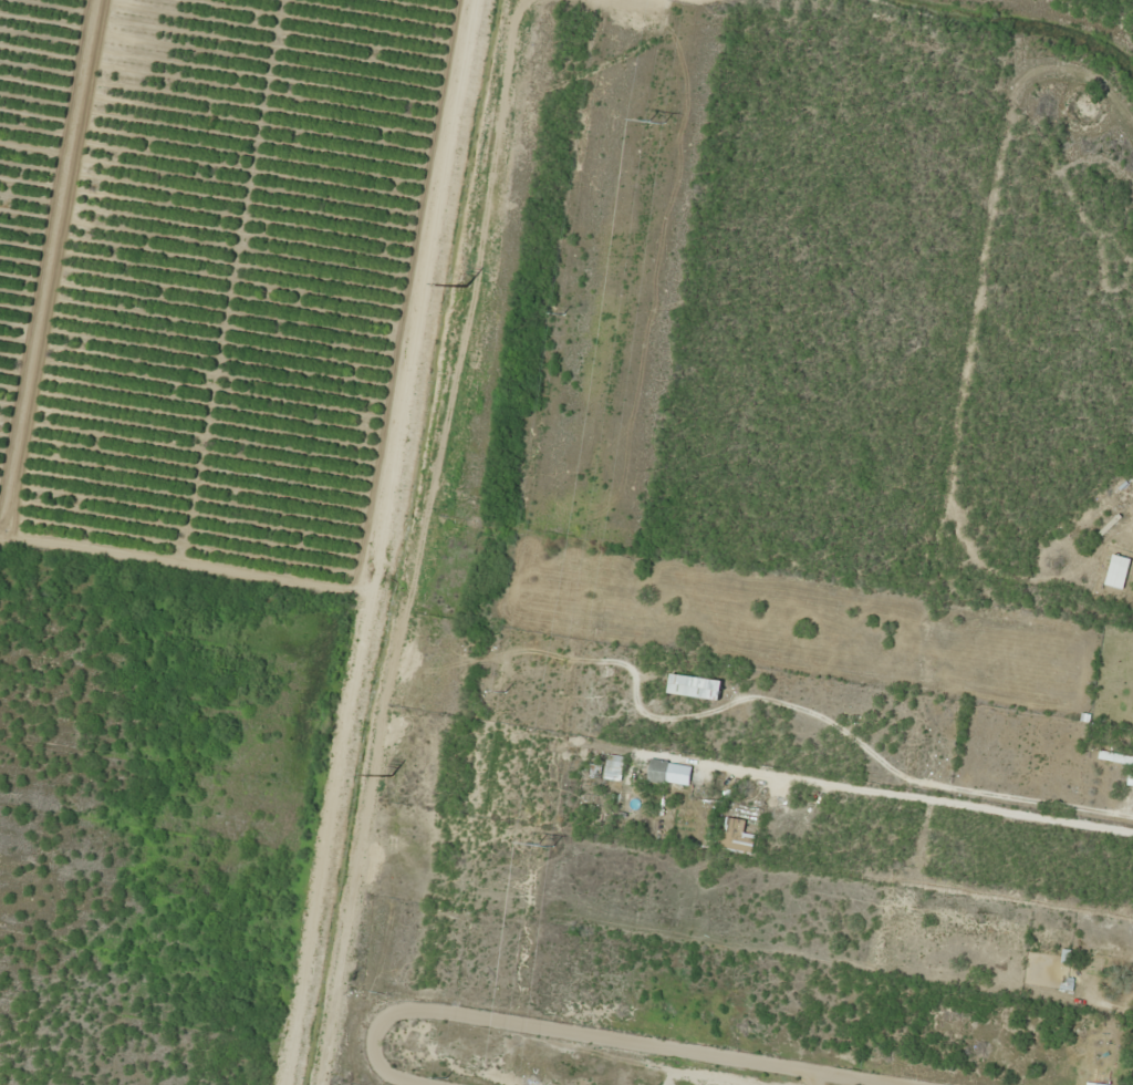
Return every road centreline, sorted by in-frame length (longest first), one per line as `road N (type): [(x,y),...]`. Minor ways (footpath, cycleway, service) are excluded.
road 1 (residential): [(647,0),(493,32),(415,396),(354,885),(0,820)]

